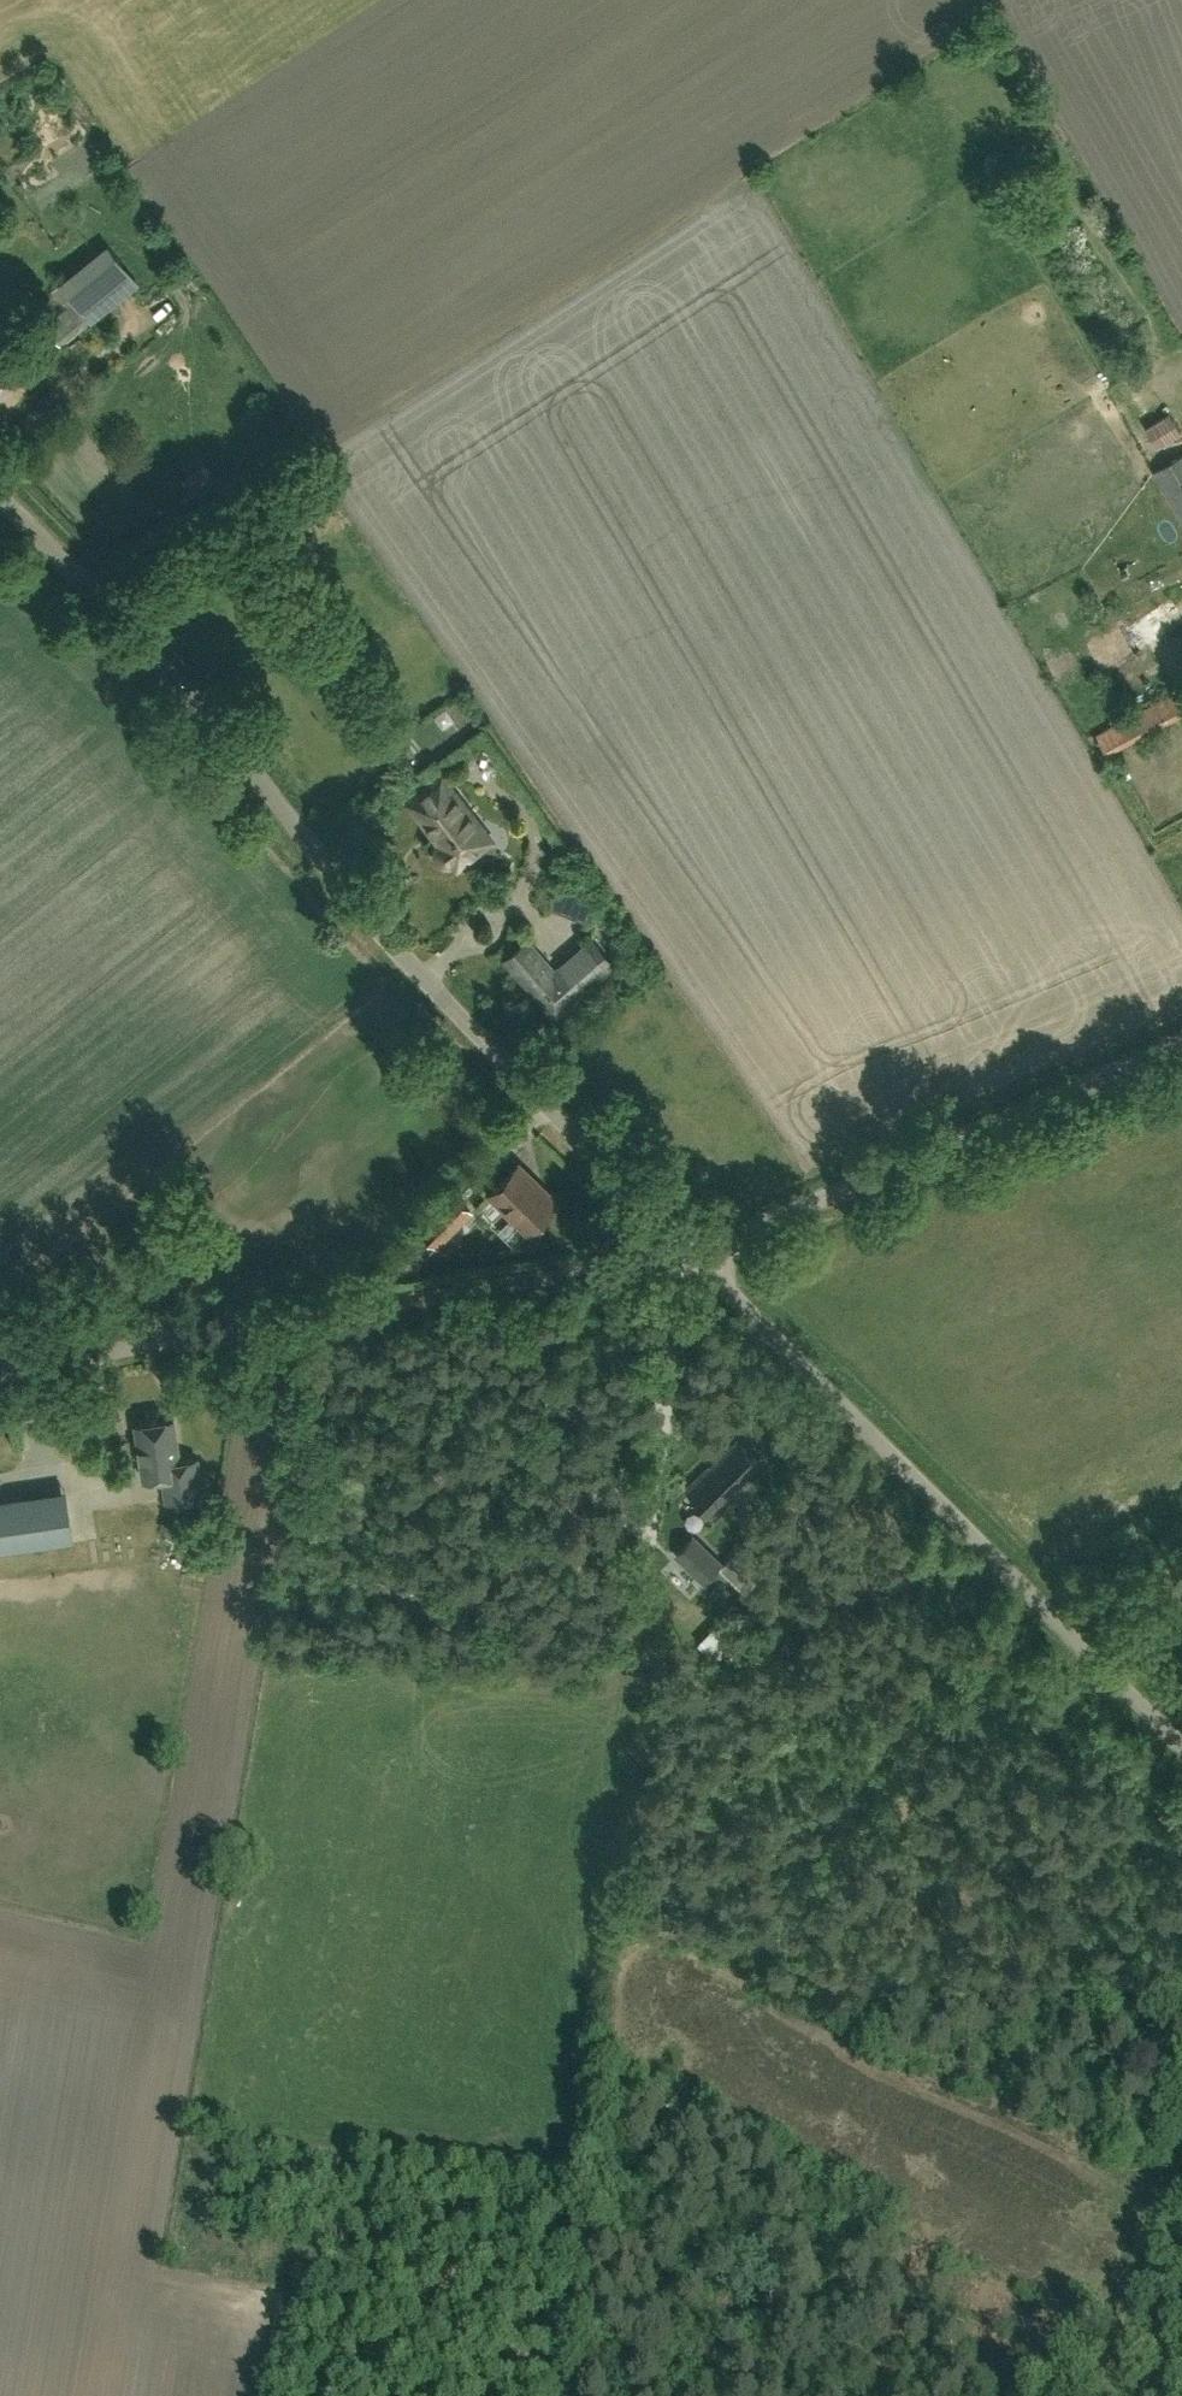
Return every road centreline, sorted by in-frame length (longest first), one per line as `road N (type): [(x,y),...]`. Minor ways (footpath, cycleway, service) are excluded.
road 1 (unclassified): [(688,1252),(411,964),(227,742),(0,504)]
road 2 (unclassified): [(1181,1749),(688,1252)]
road 3 (unclassified): [(688,1252),(0,1372)]
road 4 (unclassified): [(688,1252),(1181,1043)]

